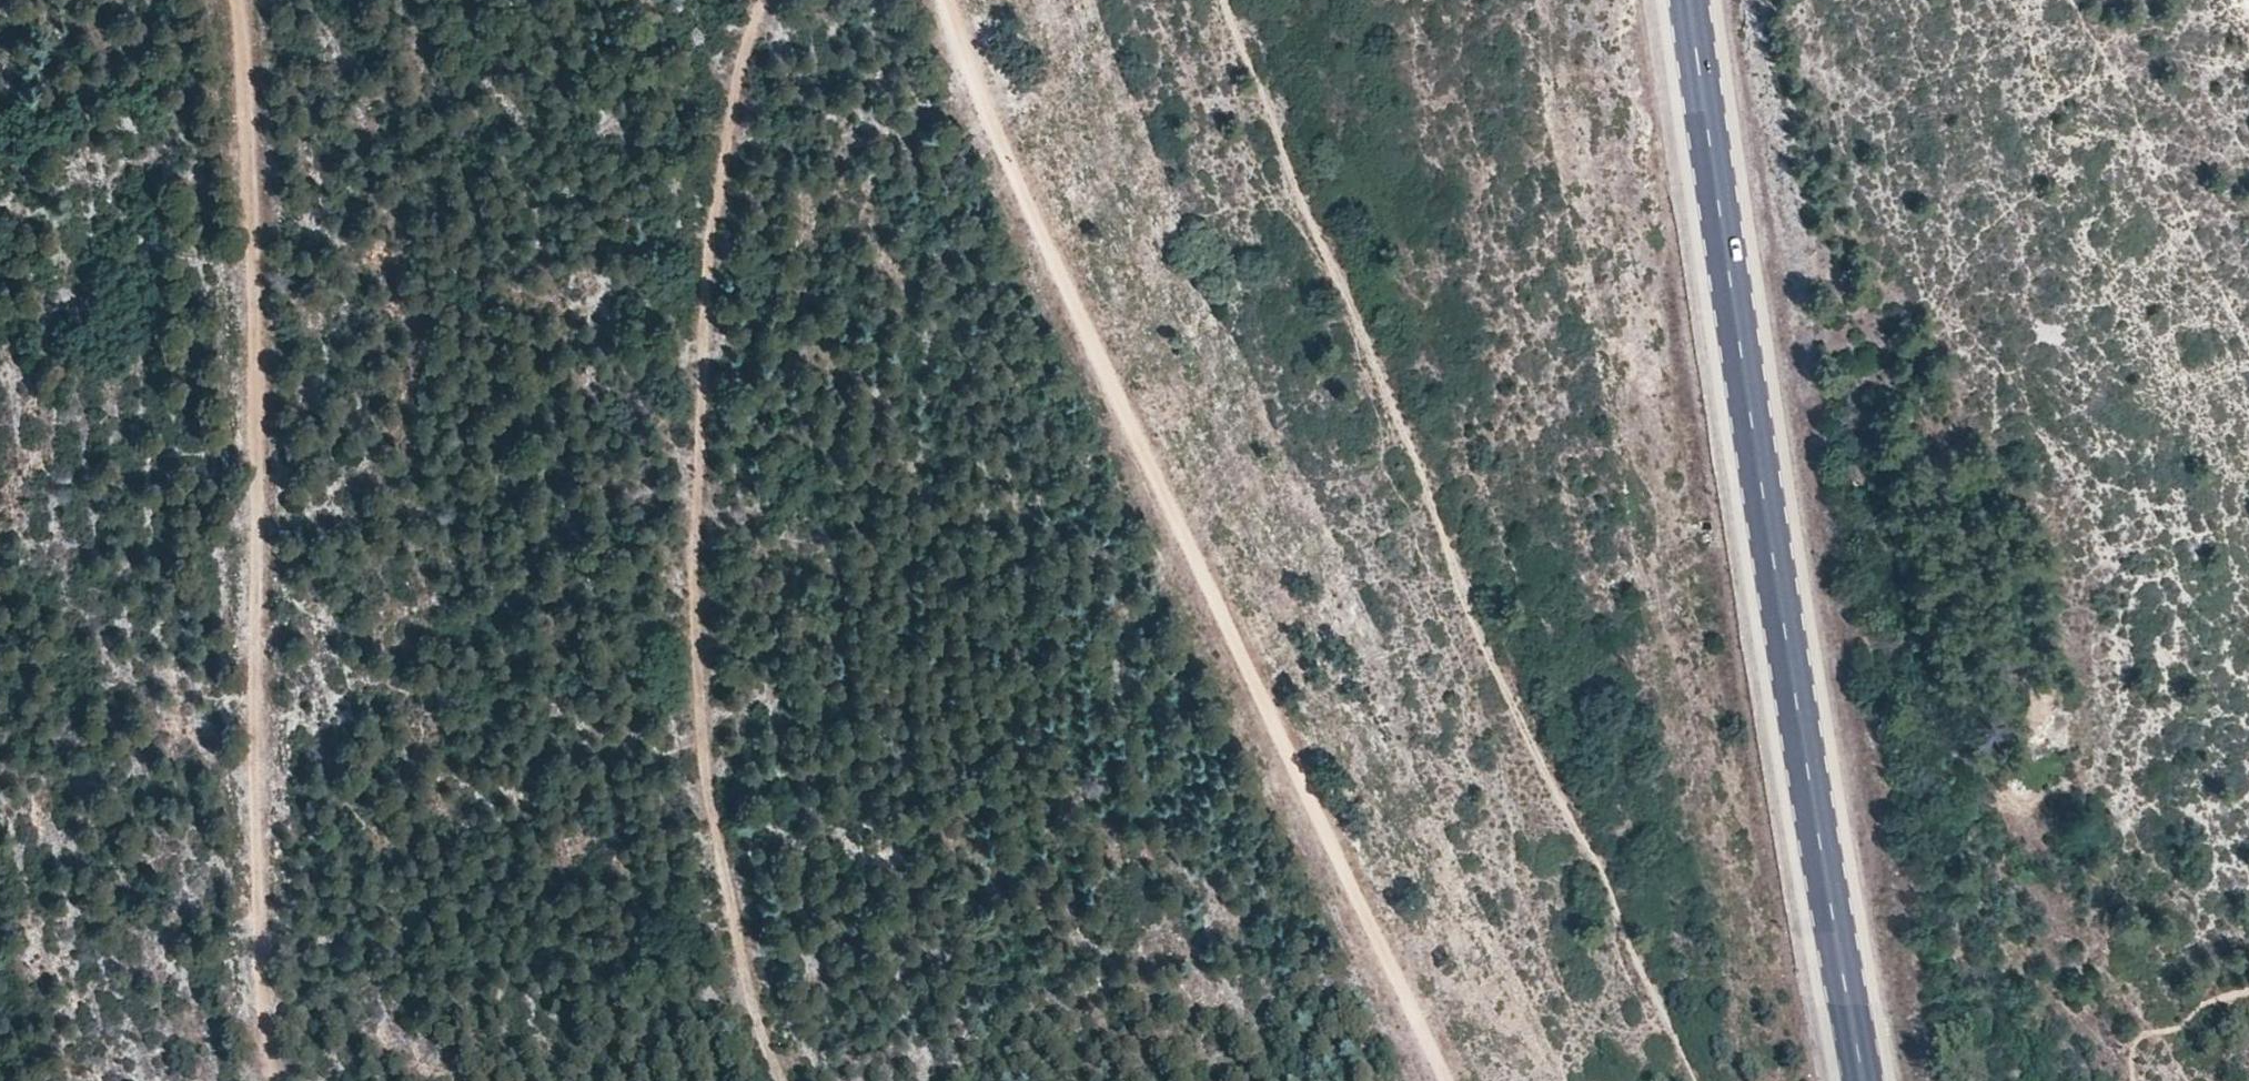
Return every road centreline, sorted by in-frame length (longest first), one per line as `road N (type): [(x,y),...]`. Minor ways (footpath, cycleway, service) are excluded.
road 1 (track): [(1441,1080),(1314,826),(999,143),(946,0)]
road 2 (track): [(1224,0),(1524,736),(1596,863),(1691,1080)]
road 3 (track): [(768,0),(736,83),(713,196),(697,384),(706,810),(743,1003),(778,1080)]
road 4 (primary): [(1861,1080),(1689,0)]
road 5 (track): [(229,0),(247,102),(254,958),(274,1080)]

